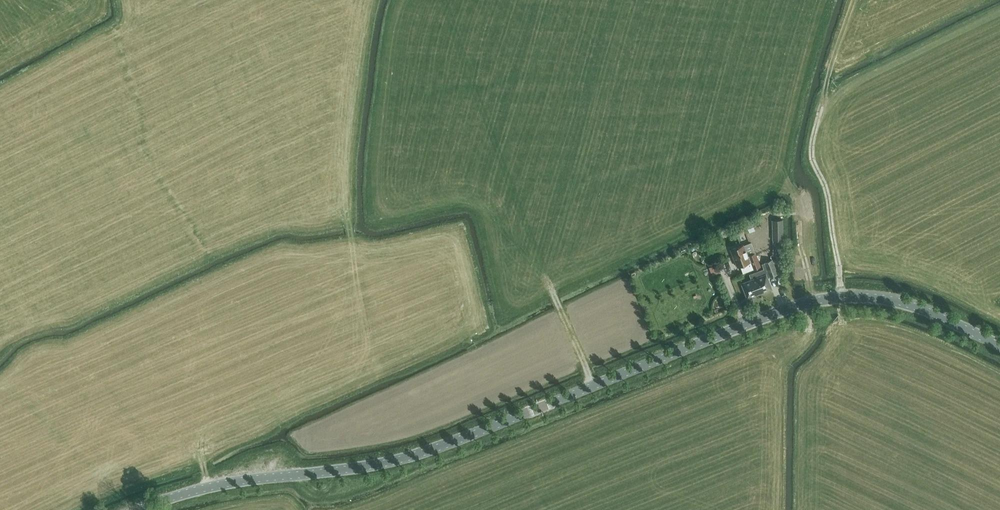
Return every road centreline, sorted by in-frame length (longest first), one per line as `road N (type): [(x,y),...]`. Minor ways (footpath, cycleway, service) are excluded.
road 1 (tertiary): [(999,345),(899,300),(817,300),(447,444),(367,467),(306,473)]
road 2 (tertiary): [(134,509),(220,484),(306,473)]

